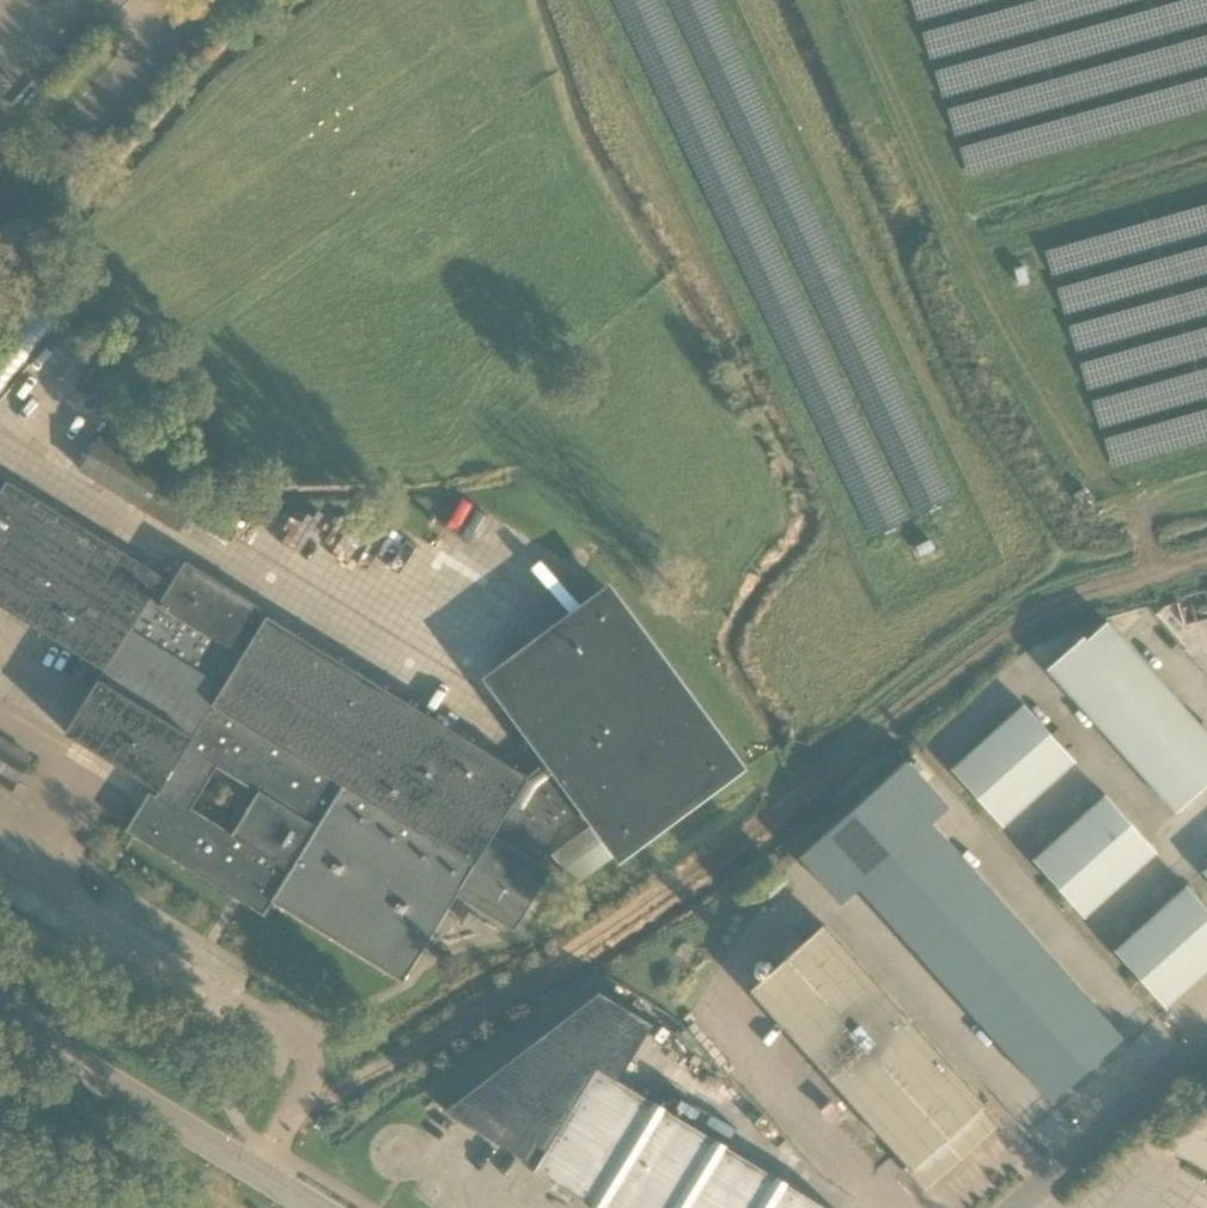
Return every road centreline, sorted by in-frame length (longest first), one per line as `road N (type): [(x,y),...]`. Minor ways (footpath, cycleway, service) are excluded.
road 1 (unclassified): [(258,1173),(307,1083),(309,1060),(296,1033),(0,861)]
road 2 (primary): [(258,1173),(0,1017)]
road 3 (unclassified): [(0,217),(204,0)]
road 4 (unclassified): [(1017,1207),(1206,1039)]

